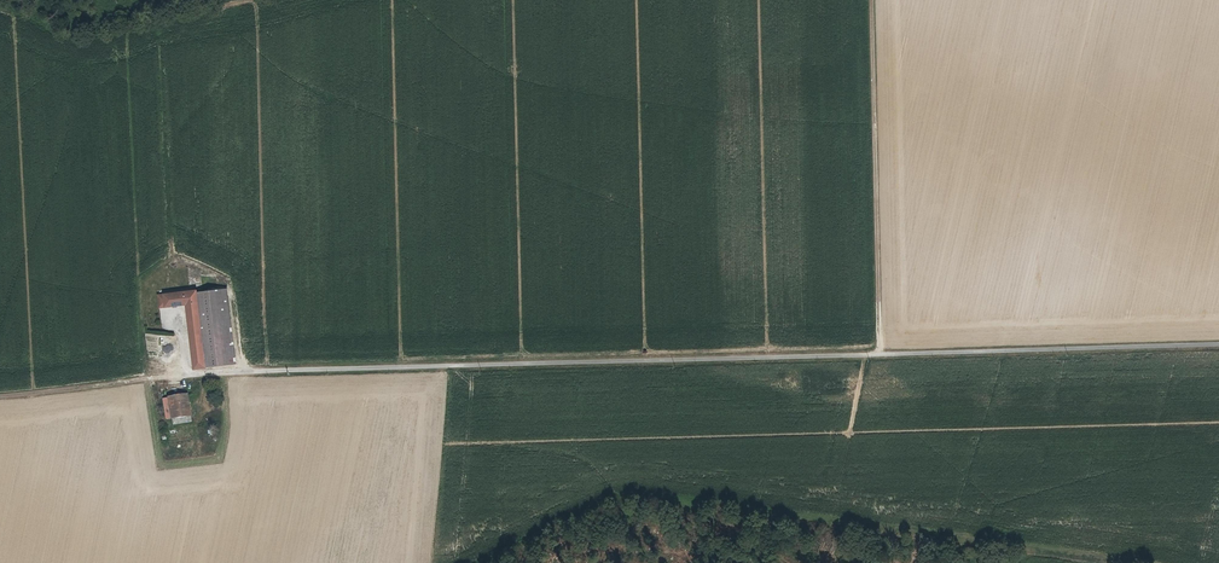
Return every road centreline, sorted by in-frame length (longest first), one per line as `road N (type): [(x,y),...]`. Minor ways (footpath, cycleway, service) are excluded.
road 1 (unclassified): [(176,374),(1218,345)]
road 2 (track): [(877,354),(871,0)]
road 3 (track): [(0,395),(176,374)]

